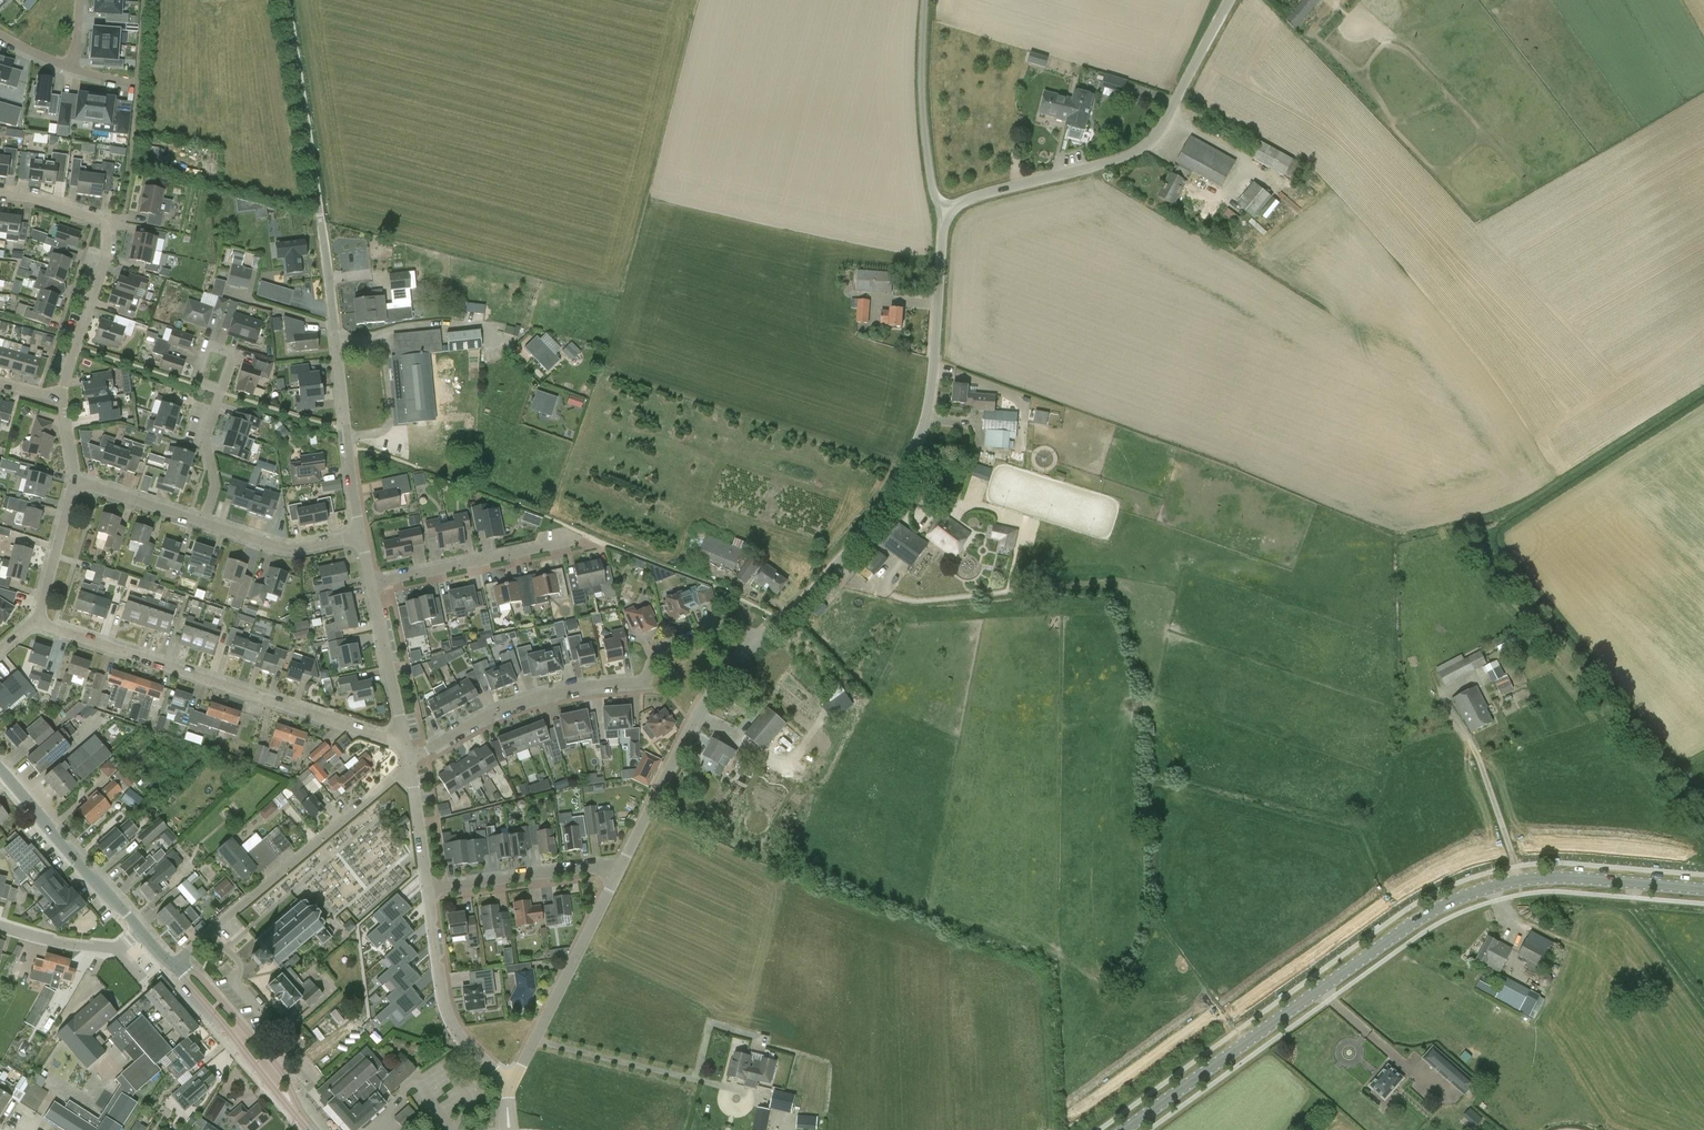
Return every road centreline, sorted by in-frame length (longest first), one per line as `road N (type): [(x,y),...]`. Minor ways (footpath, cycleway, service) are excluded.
road 1 (tertiary): [(1124,1129),(1457,898),(1559,877),(1703,890)]
road 2 (unclassified): [(946,212),(932,386),(917,443),(864,532),(787,615)]
road 3 (residential): [(410,763),(531,699),(641,682),(665,646),(718,626),(741,629),(756,643)]
road 4 (residential): [(404,738),(38,623)]
road 5 (unclassified): [(1228,0),(1145,146),(975,196),(946,212)]
road 6 (unknown): [(601,947),(850,1050),(858,1129)]
road 7 (residential): [(361,535),(321,218)]
road 8 (residential): [(174,964),(410,763)]
road 9 (residential): [(63,394),(106,258),(105,221),(0,193)]
road 10 (residential): [(621,865),(703,704),(756,643)]
road 11 (residential): [(507,1085),(621,865)]
road 12 (unclassified): [(321,218),(287,0)]
road 13 (residential): [(507,1085),(447,1012),(428,889)]
road 14 (unclassified): [(946,212),(935,196),(923,117),(926,0)]
road 15 (secondary): [(140,931),(0,770)]
road 16 (residential): [(372,584),(571,540)]
road 17 (residential): [(428,889),(621,865)]
road 18 (residential): [(203,522),(291,548),(361,535)]
road 19 (residential): [(404,738),(372,584)]
road 20 (residential): [(38,623),(75,481)]
road 21 (residential): [(140,931),(111,948),(0,927)]
road 22 (secondary): [(274,1062),(196,973),(174,964)]
road 23 (secondary): [(174,964),(262,1073)]
road 24 (residential): [(203,522),(215,485),(206,440),(222,389)]
road 25 (residential): [(75,481),(203,522)]
road 26 (residential): [(428,889),(410,763)]

